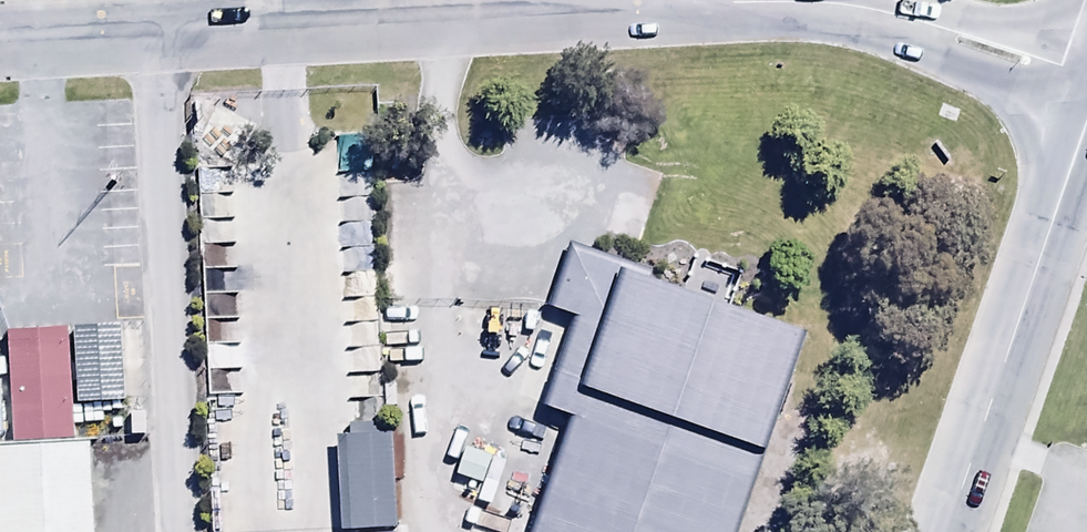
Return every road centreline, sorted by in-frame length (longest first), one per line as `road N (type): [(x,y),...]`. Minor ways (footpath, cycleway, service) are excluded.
road 1 (tertiary): [(1086,185),(969,531)]
road 2 (residential): [(225,0),(0,14)]
road 3 (residential): [(1086,78),(876,0)]

